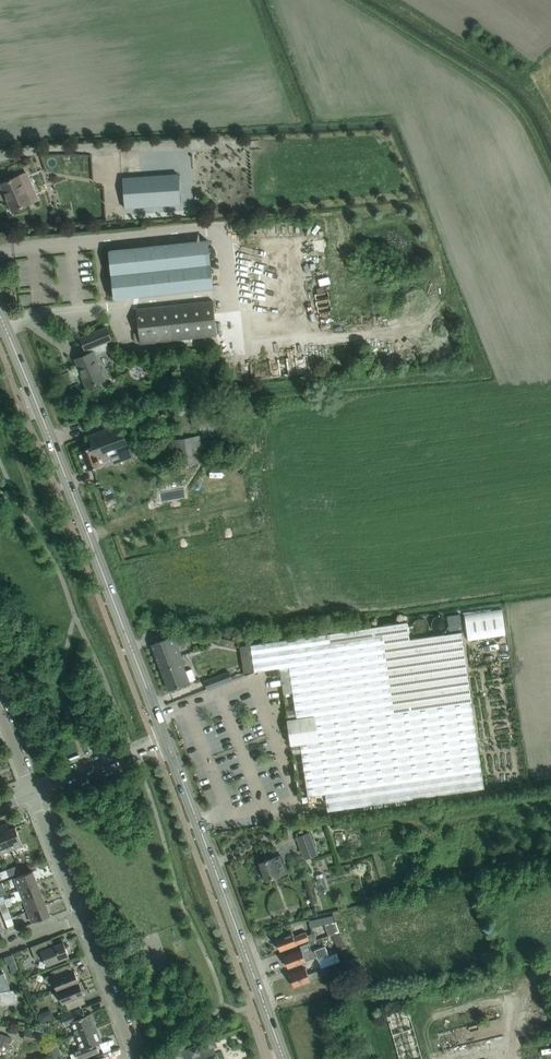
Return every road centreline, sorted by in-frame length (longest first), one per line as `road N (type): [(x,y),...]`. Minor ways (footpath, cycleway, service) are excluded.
road 1 (tertiary): [(167,740),(0,318)]
road 2 (tertiary): [(283,1058),(167,740)]
road 3 (residential): [(134,1058),(81,920)]
road 4 (residential): [(32,792),(167,740)]
road 5 (residential): [(81,920),(32,792)]

